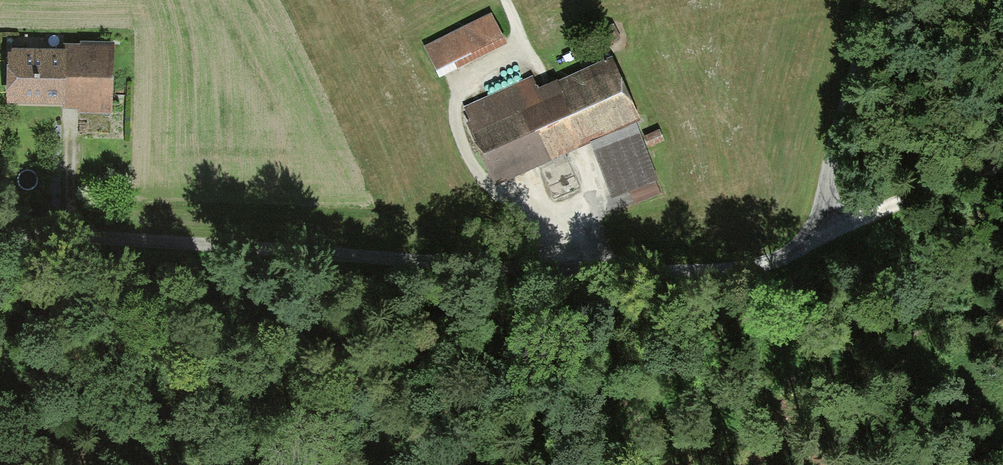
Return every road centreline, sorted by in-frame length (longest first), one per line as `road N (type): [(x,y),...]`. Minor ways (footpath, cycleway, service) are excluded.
road 1 (unclassified): [(0,233),(550,270),(718,273),(797,255),(819,223)]
road 2 (track): [(501,0),(516,41),(457,93),(451,120),(459,148),(503,204),(587,271)]
road 3 (unclassified): [(873,0),(819,223)]
road 4 (track): [(1002,168),(819,223)]

